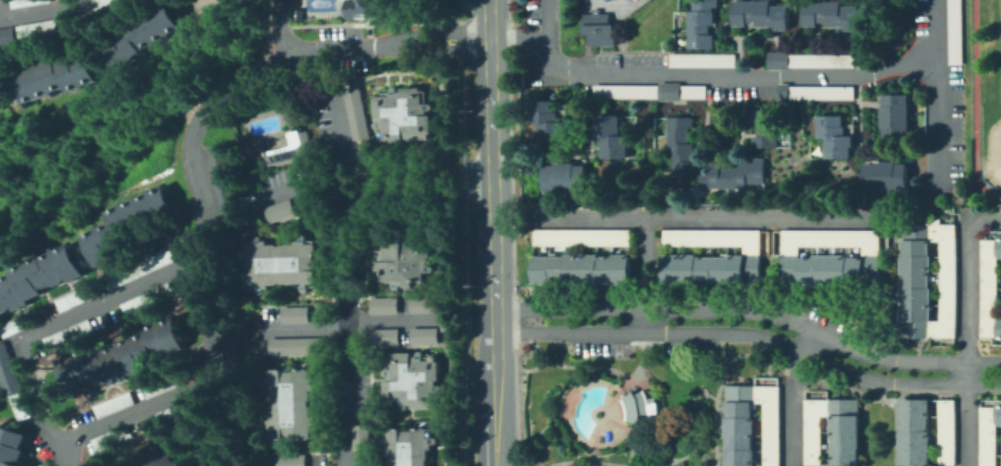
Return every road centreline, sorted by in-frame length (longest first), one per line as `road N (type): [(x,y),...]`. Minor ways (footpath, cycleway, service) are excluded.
road 1 (secondary): [(487,0),(496,453)]

